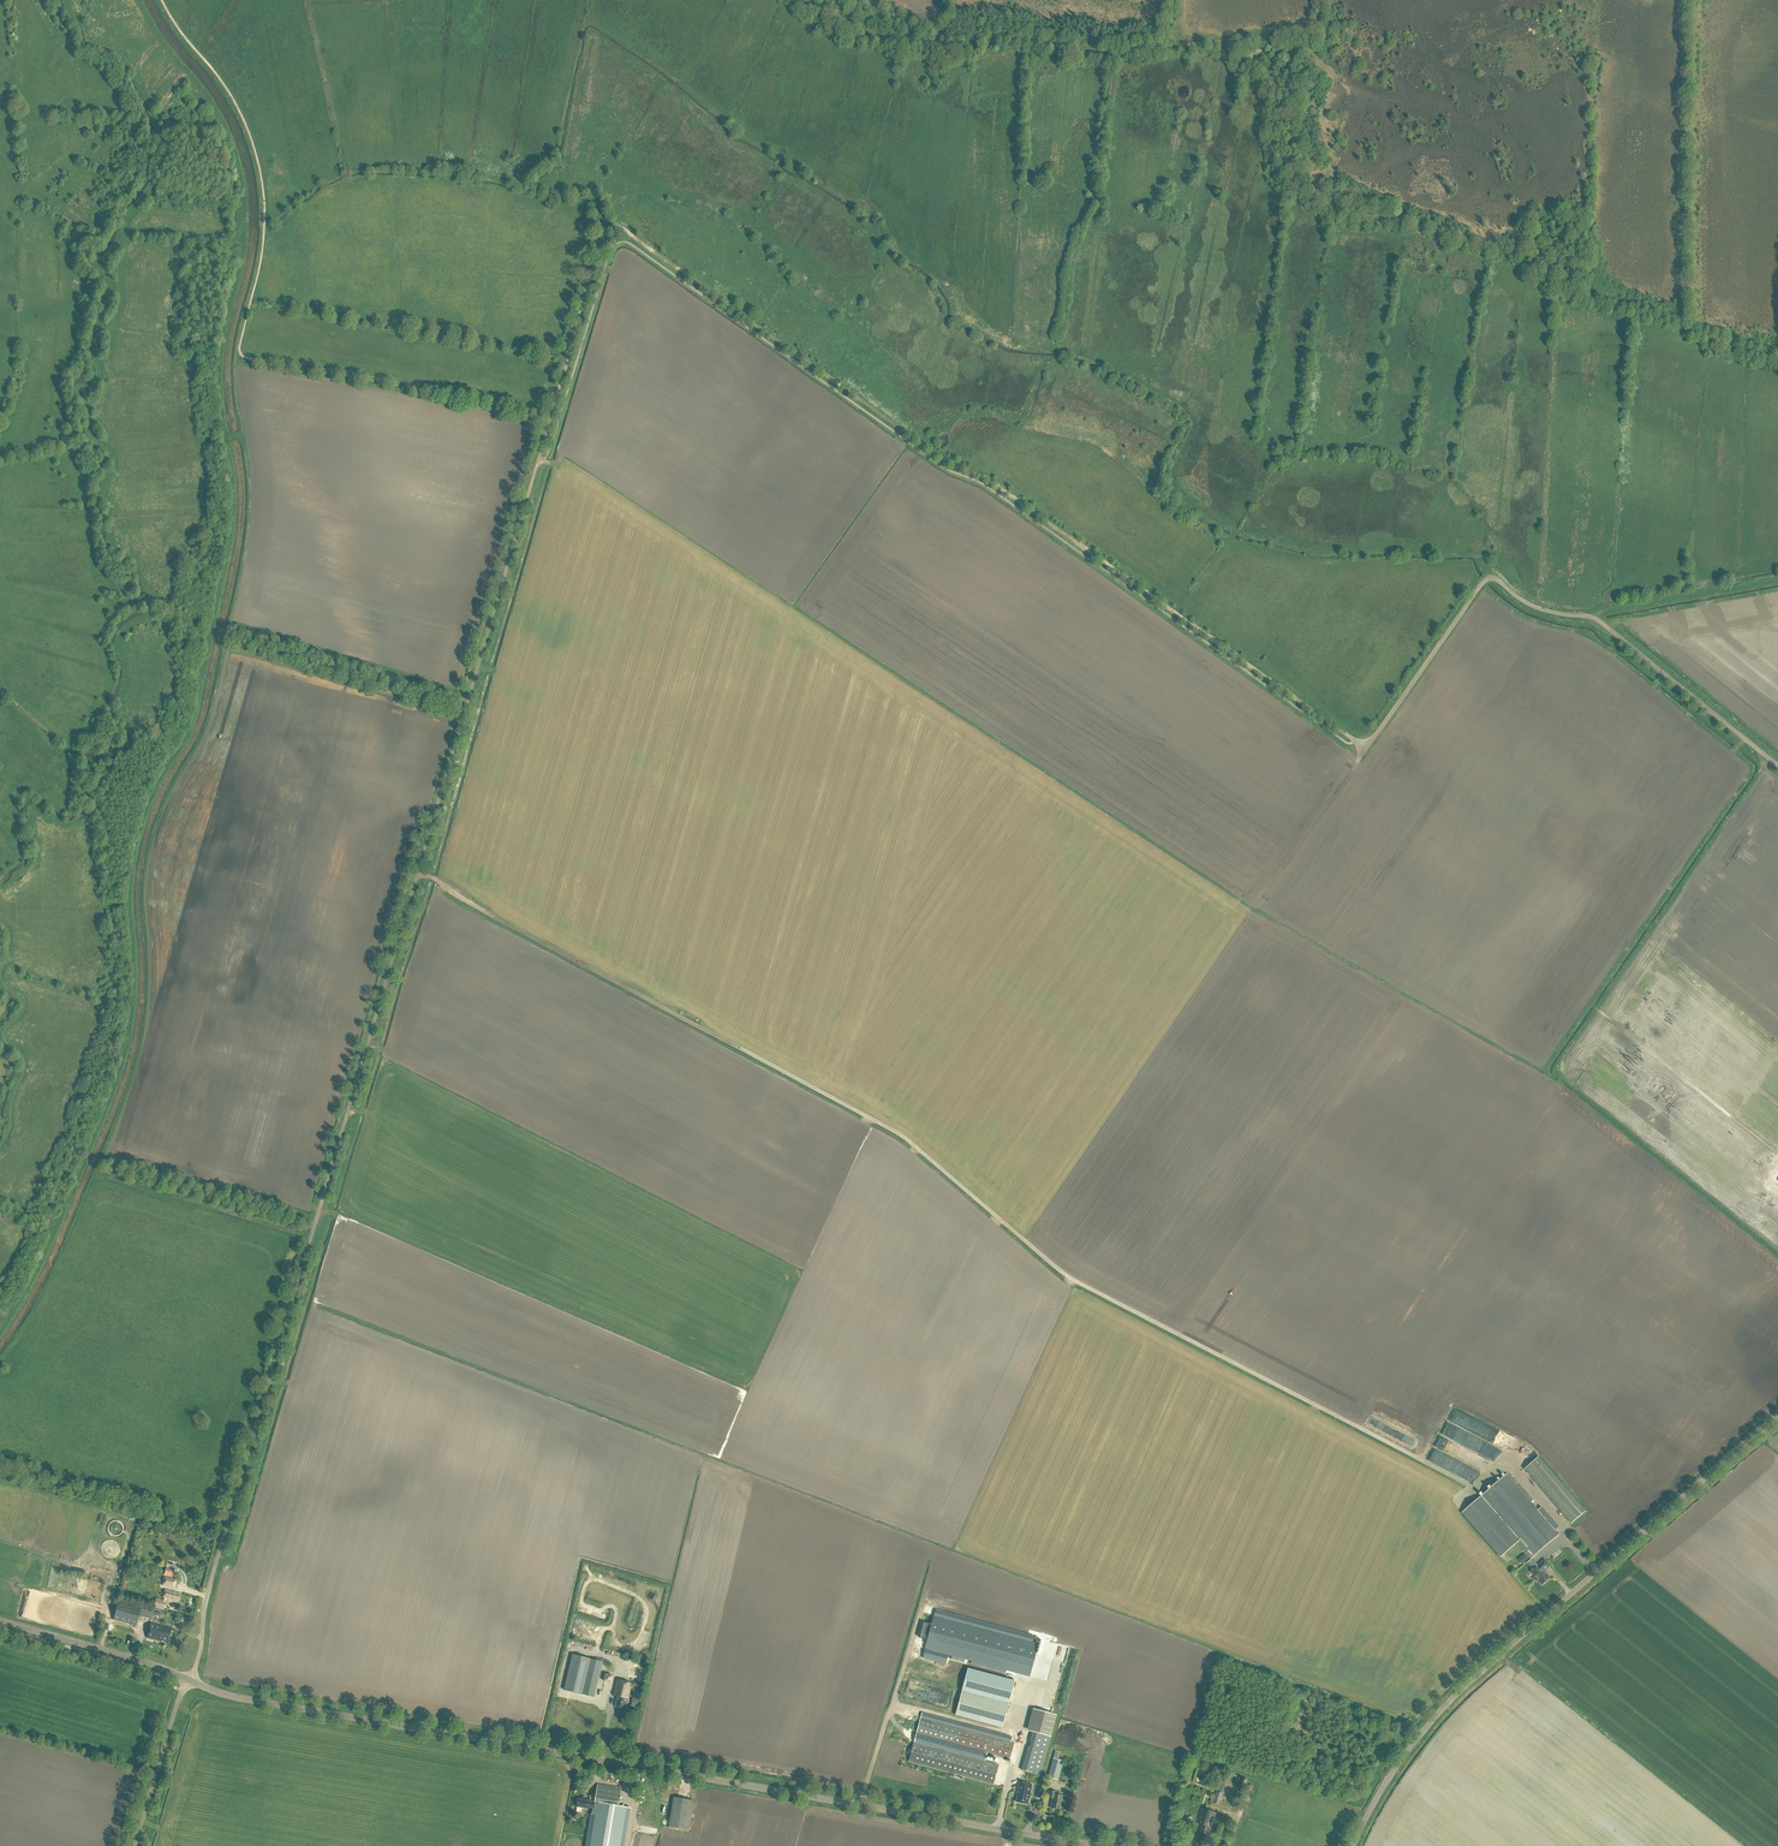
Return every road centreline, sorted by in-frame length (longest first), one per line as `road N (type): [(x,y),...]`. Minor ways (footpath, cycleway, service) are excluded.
road 1 (unclassified): [(188,1679),(539,461)]
road 2 (track): [(551,414),(604,234),(622,228),(1358,743)]
road 3 (tertiary): [(1096,1845),(252,1701),(188,1679)]
road 4 (track): [(57,1219),(117,1077),(133,980),(130,861),(148,802),(194,718),(225,576),(235,503),(228,442),(243,429),(234,367),(241,354)]
road 5 (tertiary): [(1352,1845),(1400,1762),(1452,1698),(1777,1414)]
road 6 (unclassified): [(1777,766),(1601,623),(1528,604),(1492,578),(1366,748)]
road 7 (track): [(803,0),(874,36),(931,47),(1006,39),(1113,53),(1303,34),(1319,21),(1322,0)]
road 8 (track): [(1693,0),(1694,323)]
road 9 (tertiary): [(188,1679),(0,1621)]
road 10 (unclassified): [(183,1692),(134,1845)]
road 11 (track): [(37,1206),(57,1219),(0,1331)]

